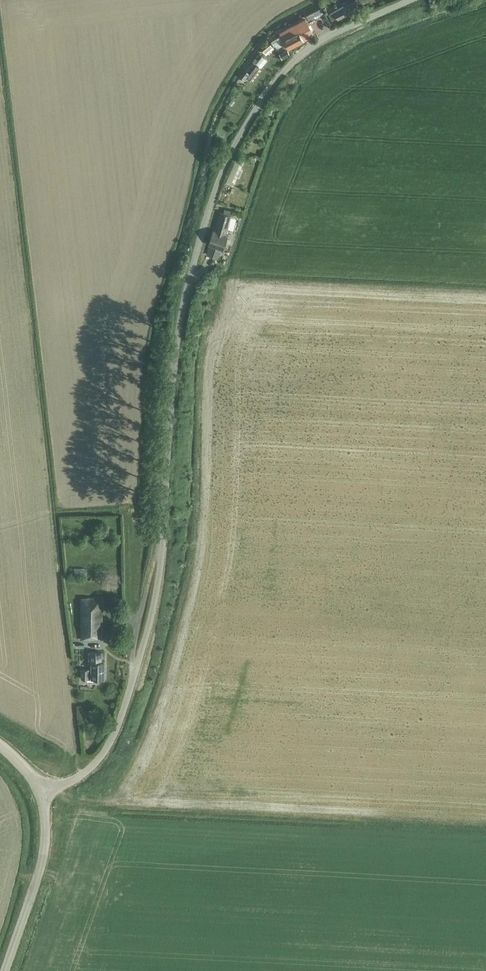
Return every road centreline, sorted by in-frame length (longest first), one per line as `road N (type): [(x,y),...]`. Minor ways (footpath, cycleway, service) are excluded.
road 1 (unclassified): [(40,790),(72,780),(108,744),(152,621),(184,303),(229,161),(277,84),(312,49),(406,0)]
road 2 (unclassified): [(9,970),(45,854),(40,790)]

